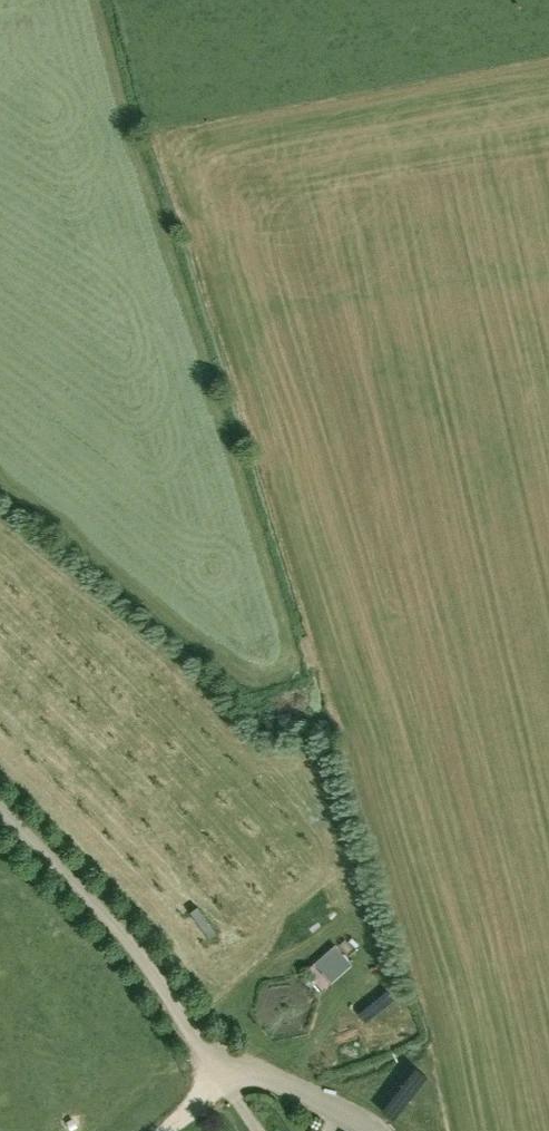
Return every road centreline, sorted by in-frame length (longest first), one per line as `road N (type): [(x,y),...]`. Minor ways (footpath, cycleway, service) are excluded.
road 1 (unclassified): [(225,1080),(119,928),(0,810)]

